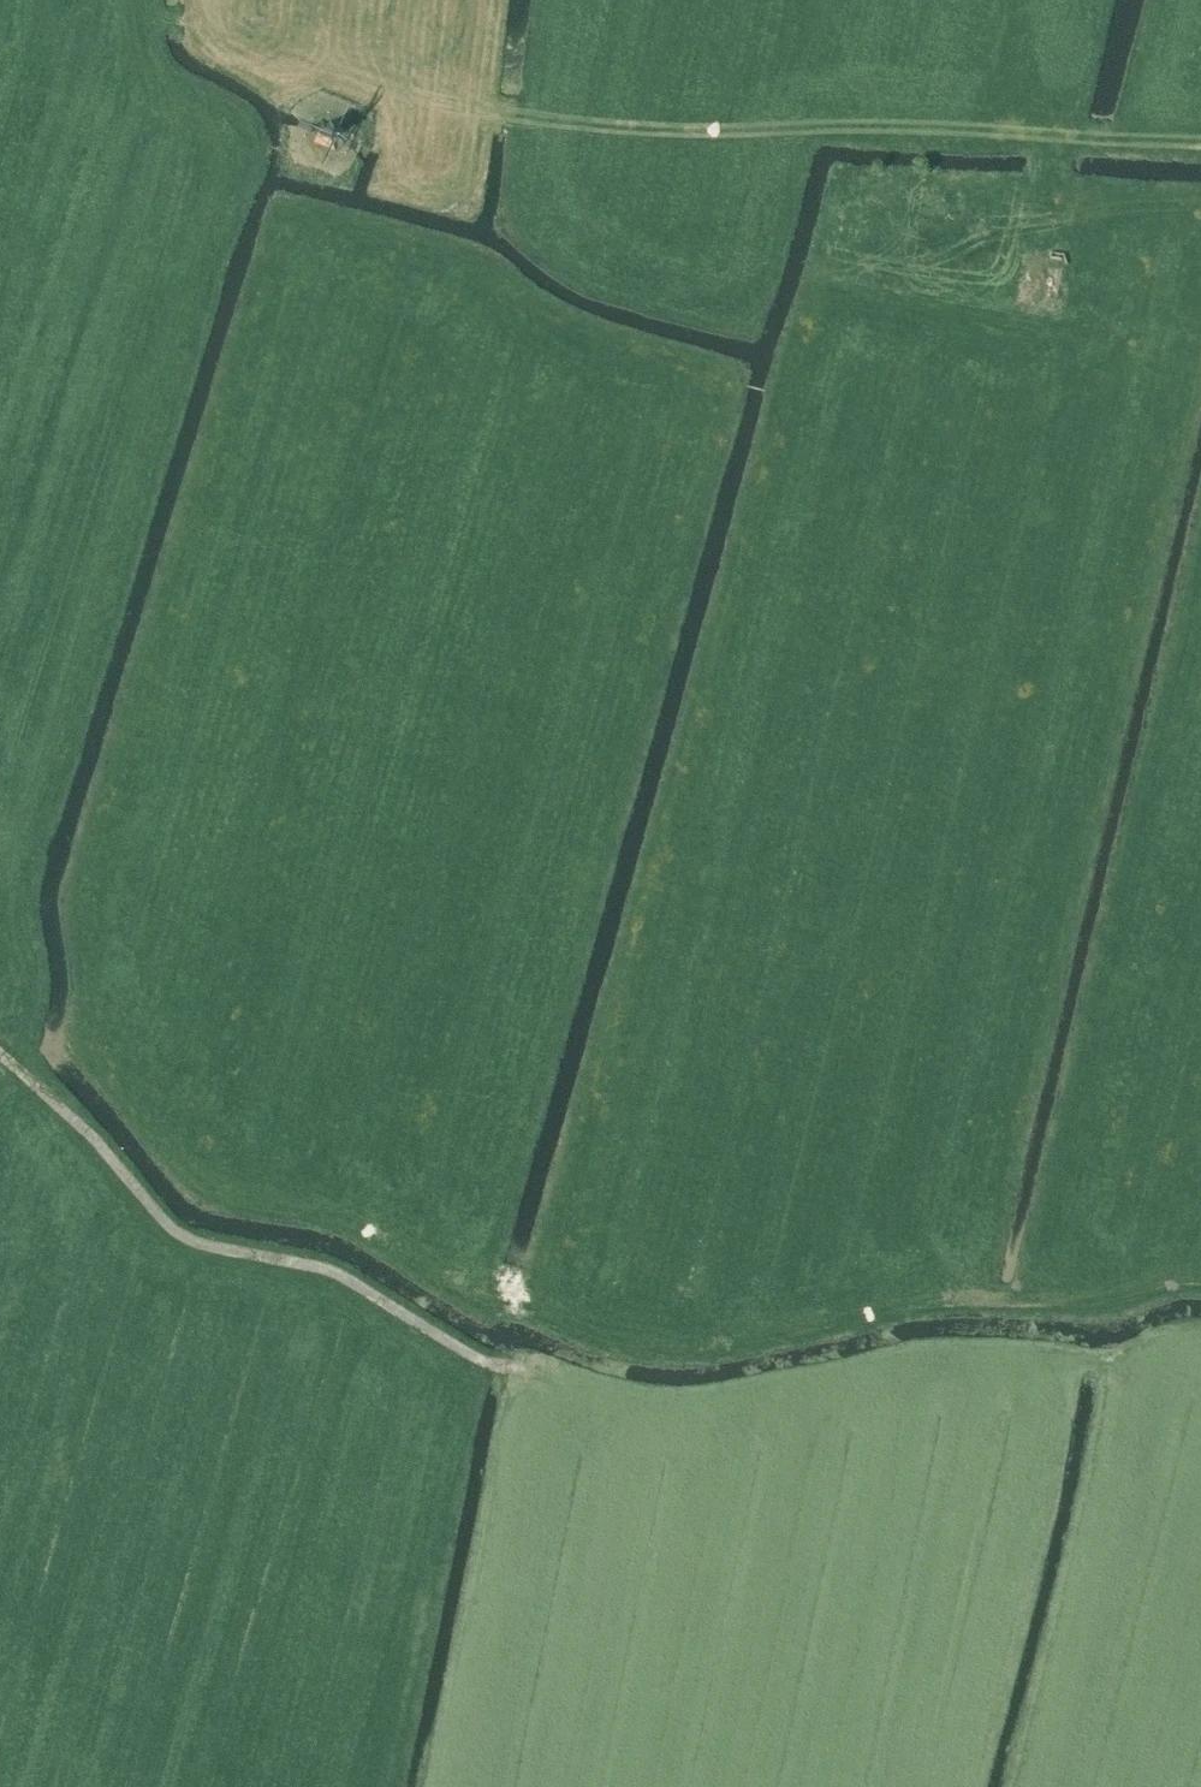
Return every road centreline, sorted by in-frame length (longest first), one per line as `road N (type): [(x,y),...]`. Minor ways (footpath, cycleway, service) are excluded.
road 1 (track): [(0,1053),(184,1239),(320,1269),(475,1358),(511,1367)]

